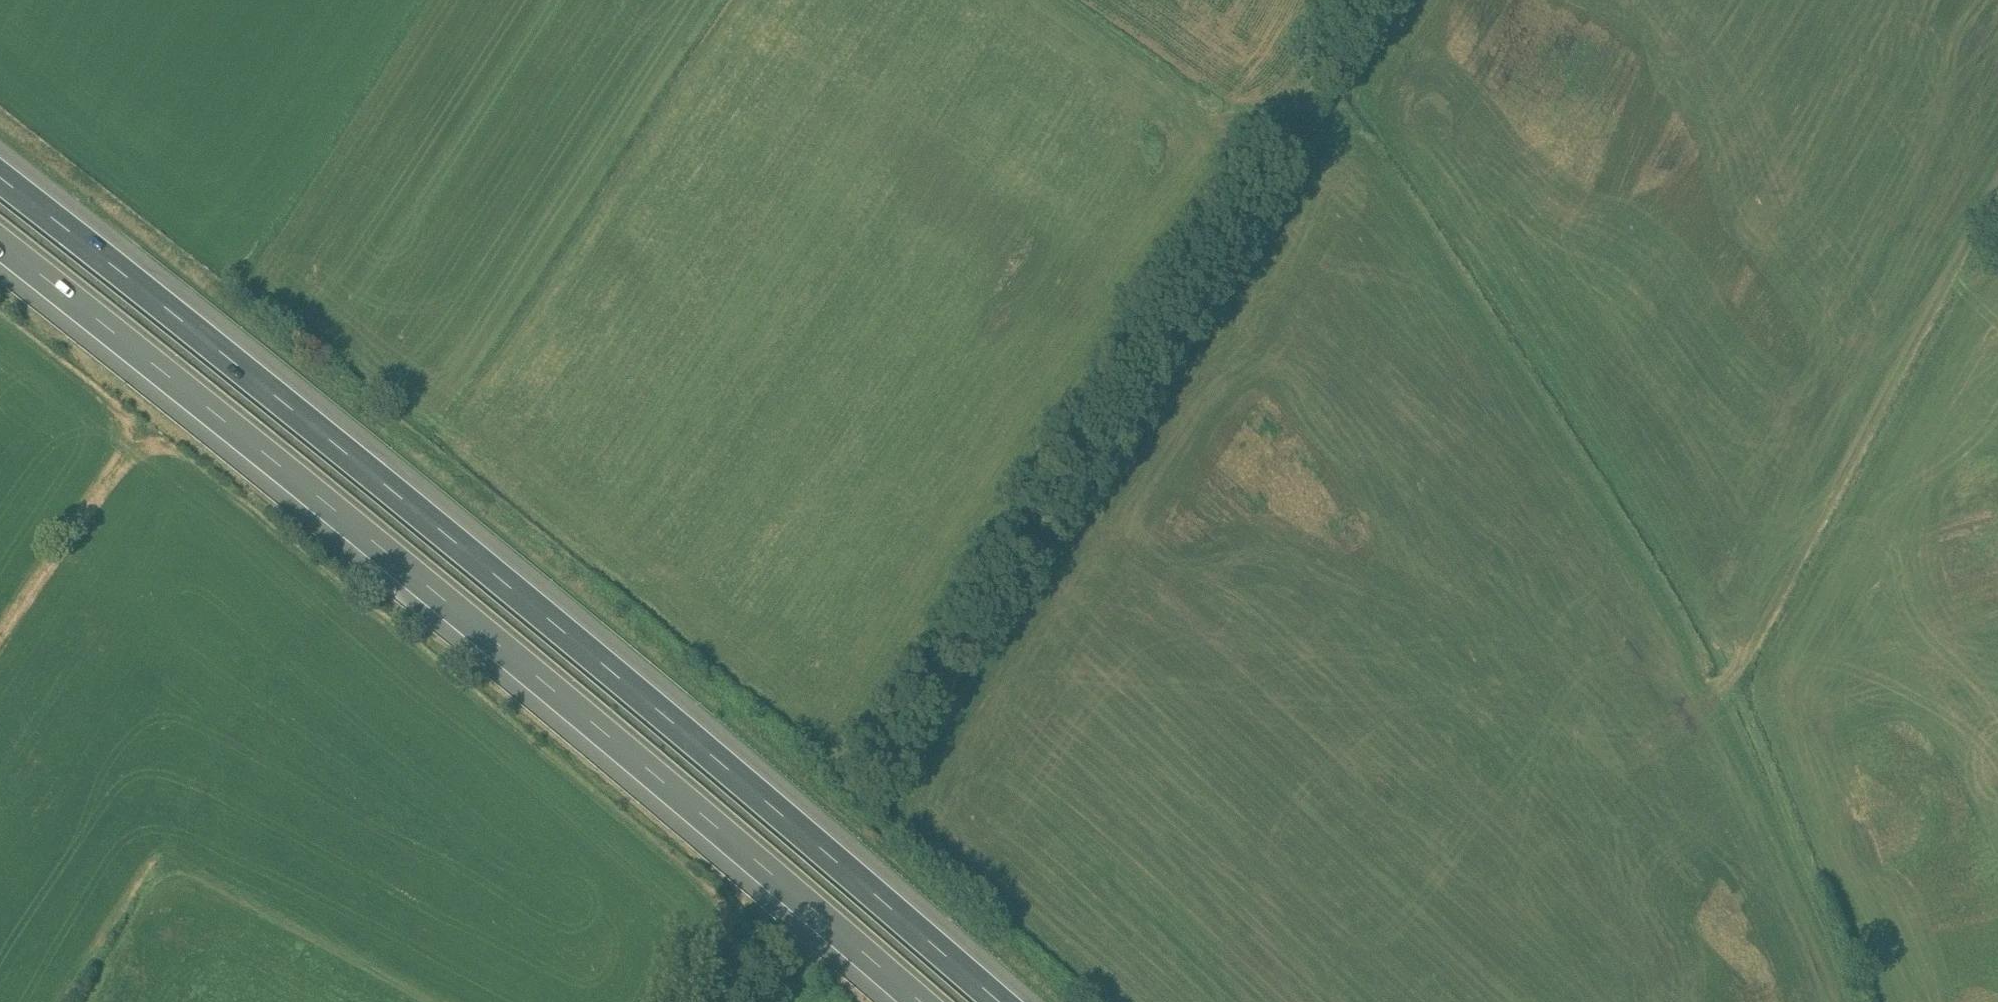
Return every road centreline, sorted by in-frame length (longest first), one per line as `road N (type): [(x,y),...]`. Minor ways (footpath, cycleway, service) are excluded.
road 1 (motorway): [(1018,1001),(724,749),(290,396),(0,174)]
road 2 (motorway): [(0,248),(231,423),(930,1001)]
road 3 (track): [(1997,196),(1753,640),(1713,694)]
road 4 (track): [(1365,0),(1289,106),(1263,115),(1233,106)]

